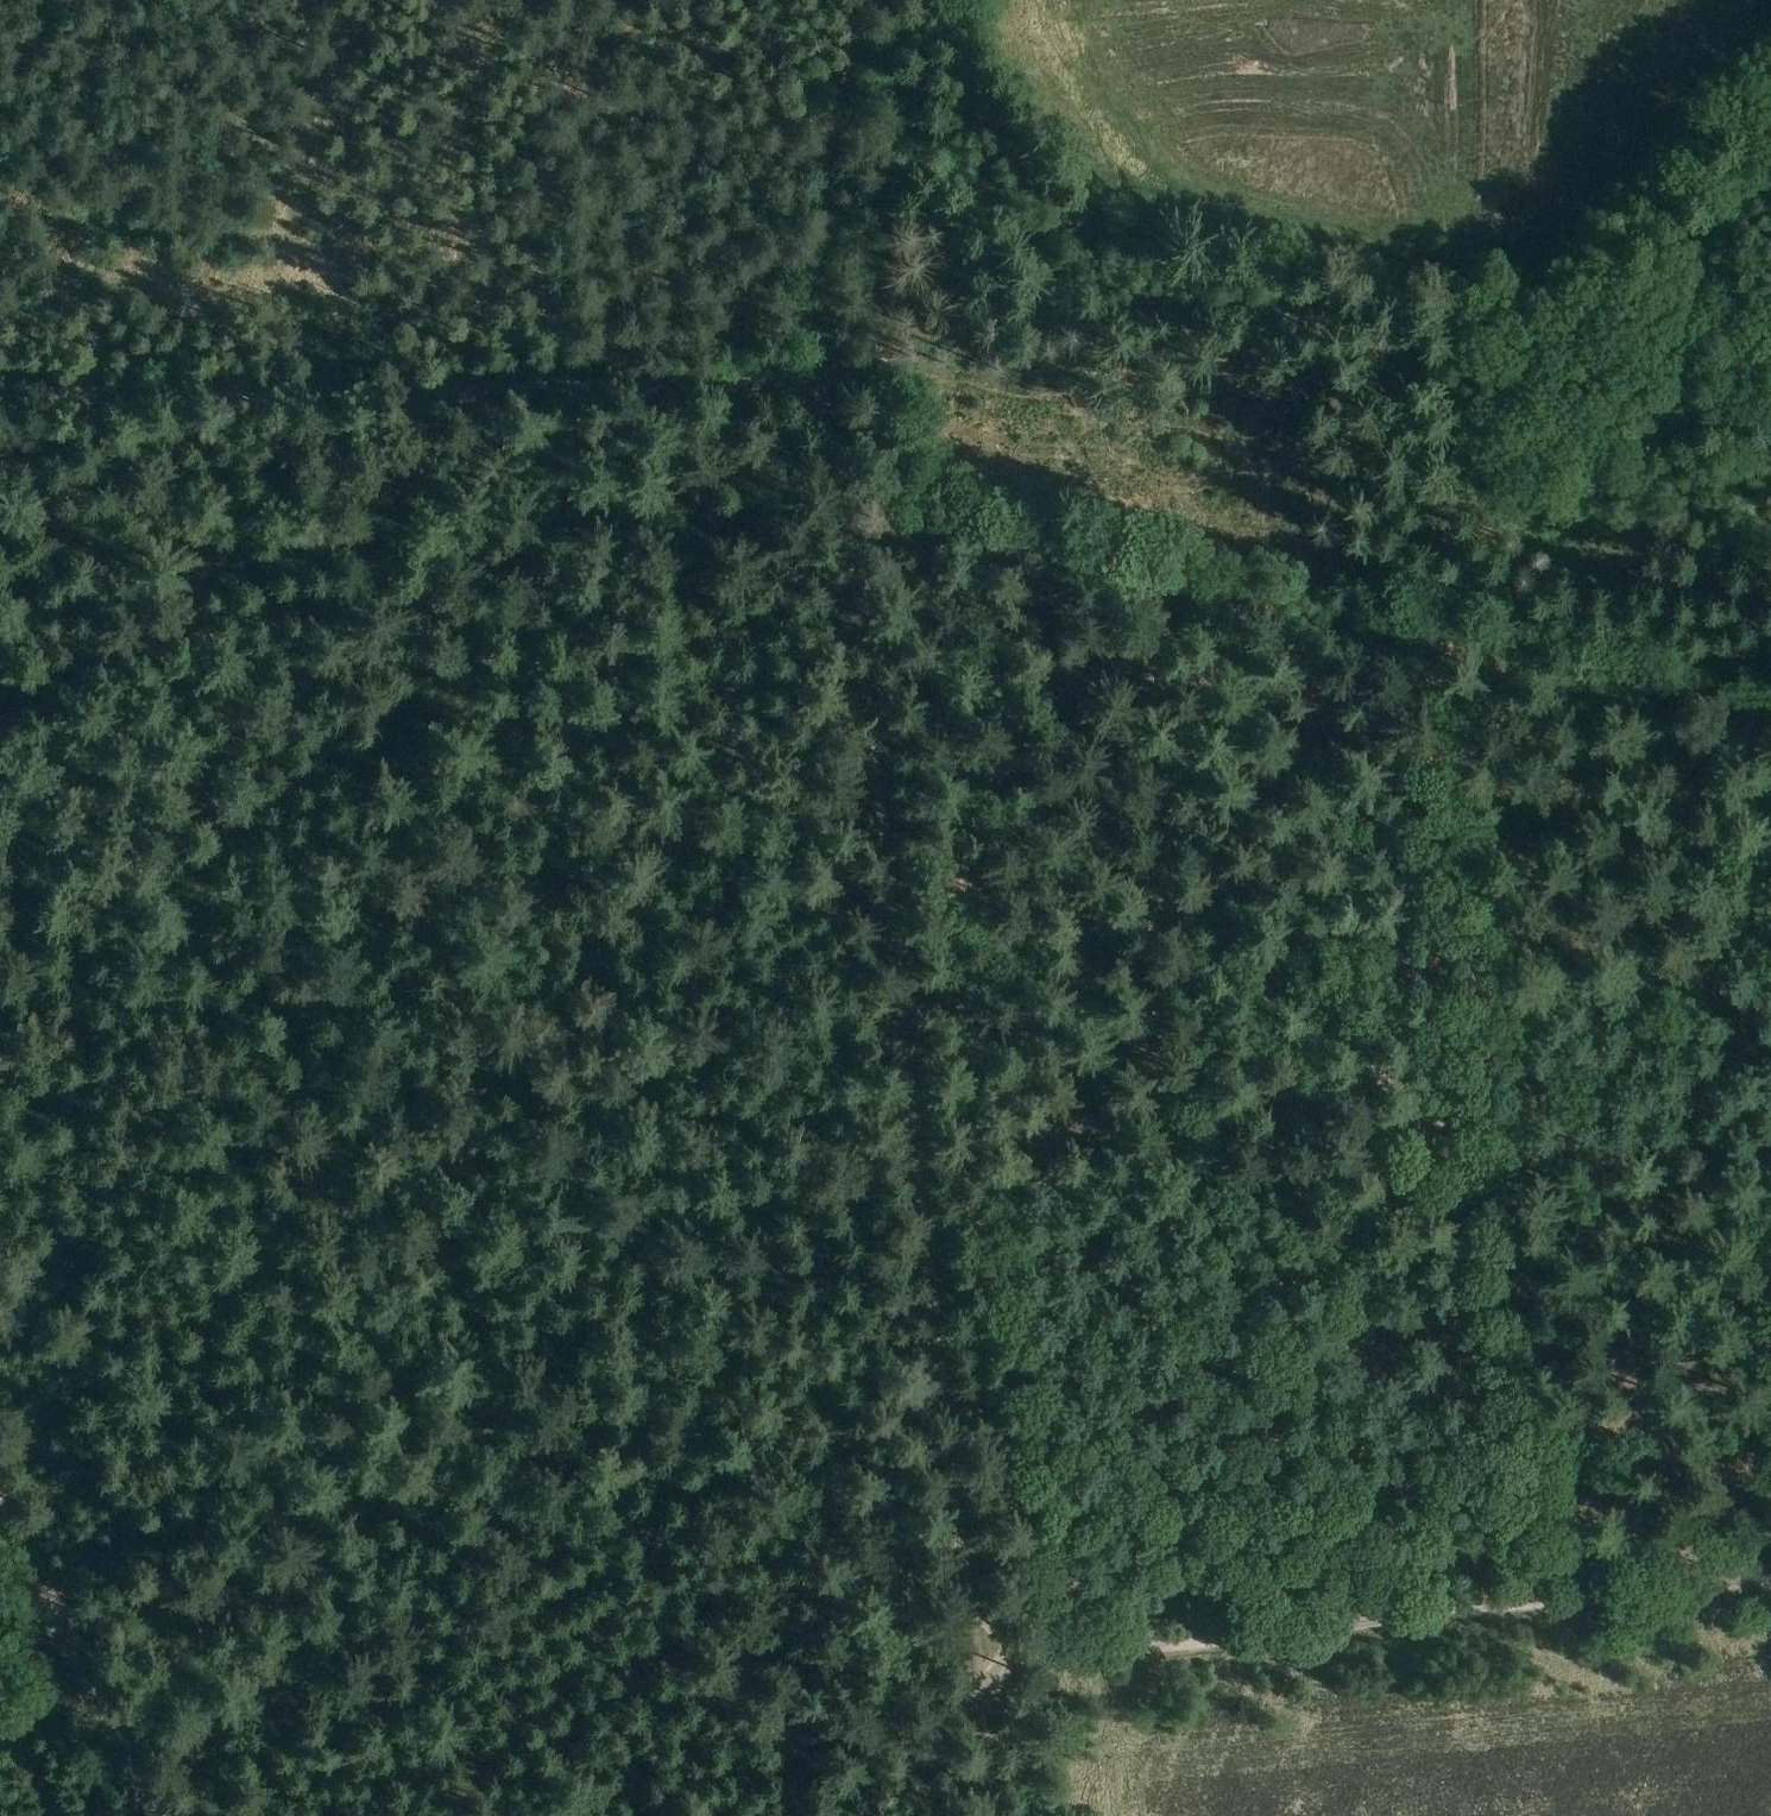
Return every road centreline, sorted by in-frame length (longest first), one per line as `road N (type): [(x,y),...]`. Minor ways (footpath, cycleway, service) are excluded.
road 1 (track): [(1770,1577),(1041,1652)]
road 2 (track): [(0,1512),(155,1815)]
road 3 (track): [(1041,1652),(1048,1815)]

